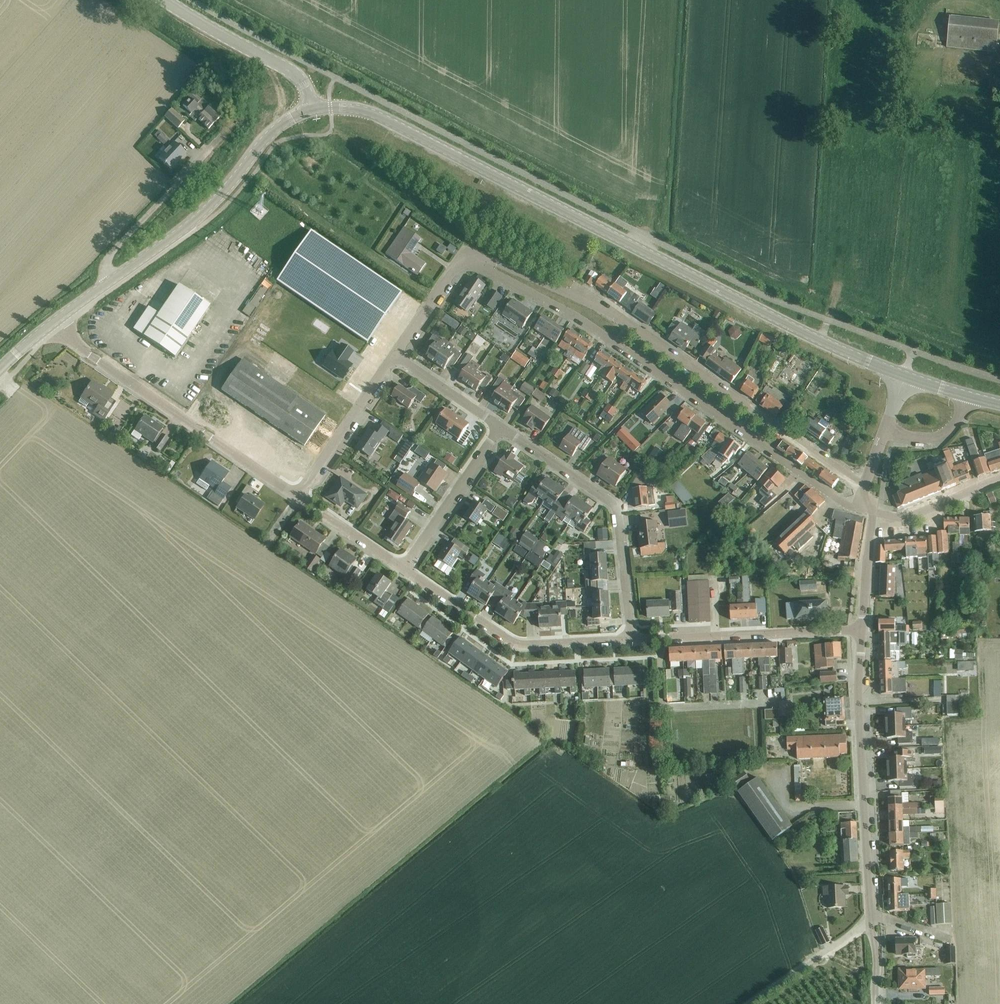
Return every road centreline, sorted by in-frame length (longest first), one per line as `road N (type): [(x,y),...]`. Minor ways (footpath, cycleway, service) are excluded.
road 1 (secondary): [(903,376),(377,116),(312,110)]
road 2 (residential): [(863,502),(837,499),(578,320),(484,267)]
road 3 (residential): [(867,485),(737,408),(587,298),(490,262),(484,267)]
road 4 (residential): [(298,500),(52,324)]
road 5 (tertiary): [(872,912),(861,630)]
road 6 (residential): [(632,641),(617,512),(500,428)]
road 7 (secondary): [(110,282),(199,217),(282,125),(312,110)]
road 8 (residential): [(632,641),(516,647),(405,569)]
road 9 (residential): [(861,630),(632,641)]
road 10 (residential): [(110,282),(106,267),(117,248),(237,118)]
road 11 (secondary): [(312,110),(297,77),(162,0)]
road 12 (residential): [(298,500),(395,358)]
road 13 (residential): [(405,569),(500,428)]
road 14 (residential): [(395,358),(454,268),(484,267)]
road 15 (residential): [(872,512),(909,517),(999,481)]
road 16 (residential): [(405,569),(298,500)]
road 17 (residential): [(500,428),(395,358)]

